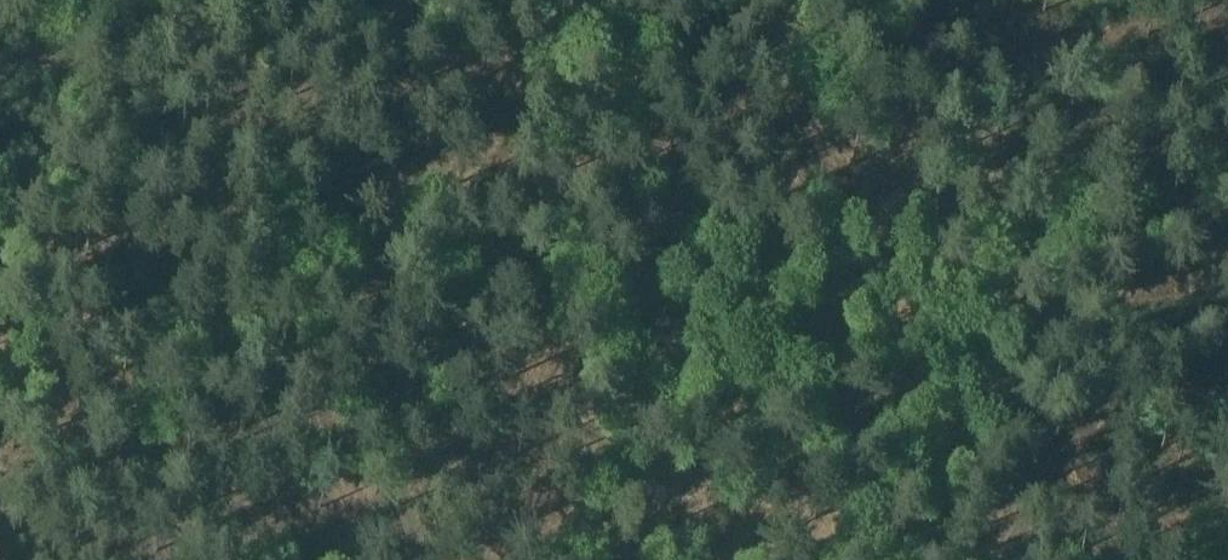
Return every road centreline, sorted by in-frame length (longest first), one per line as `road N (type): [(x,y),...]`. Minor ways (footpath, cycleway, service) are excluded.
road 1 (track): [(259,24),(413,559)]
road 2 (track): [(401,0),(0,74)]

